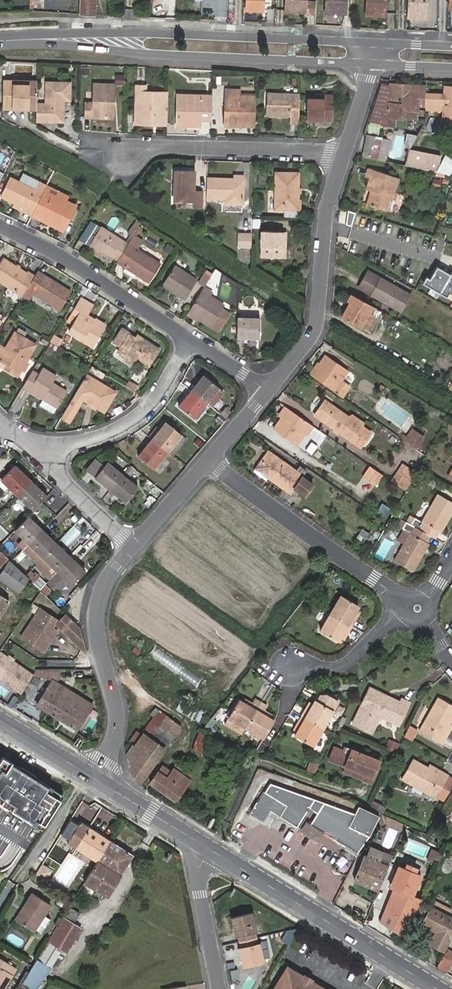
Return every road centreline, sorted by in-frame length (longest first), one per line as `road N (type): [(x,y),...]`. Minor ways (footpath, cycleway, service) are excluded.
road 1 (tertiary): [(369,42),(137,32),(55,40)]
road 2 (tertiary): [(55,40),(134,53),(368,65)]
road 3 (primary): [(437,988),(191,841)]
road 4 (residential): [(207,460),(418,608)]
road 5 (residential): [(269,389),(315,325),(325,217),(343,151)]
road 6 (residential): [(92,780),(117,729),(94,613),(130,545)]
road 7 (residential): [(343,151),(163,146),(123,157)]
road 8 (residential): [(190,341),(149,407),(117,430),(58,447),(16,438)]
road 9 (residential): [(190,341),(66,260),(0,228)]
road 10 (residential): [(16,438),(130,545)]
road 11 (residential): [(191,841),(219,988)]
road 12 (residential): [(418,608),(341,666),(288,666)]

